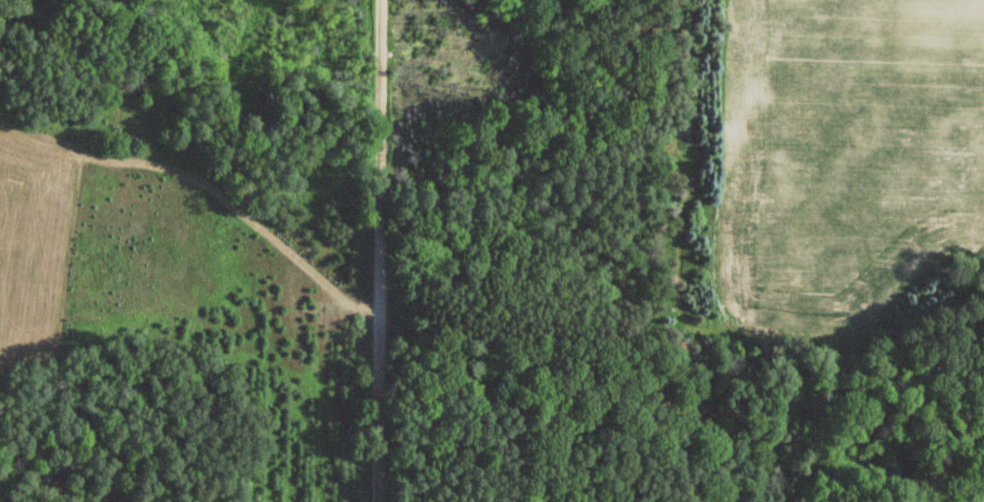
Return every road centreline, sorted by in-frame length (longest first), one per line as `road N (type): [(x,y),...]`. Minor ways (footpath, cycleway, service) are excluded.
road 1 (residential): [(379,501),(384,0)]

